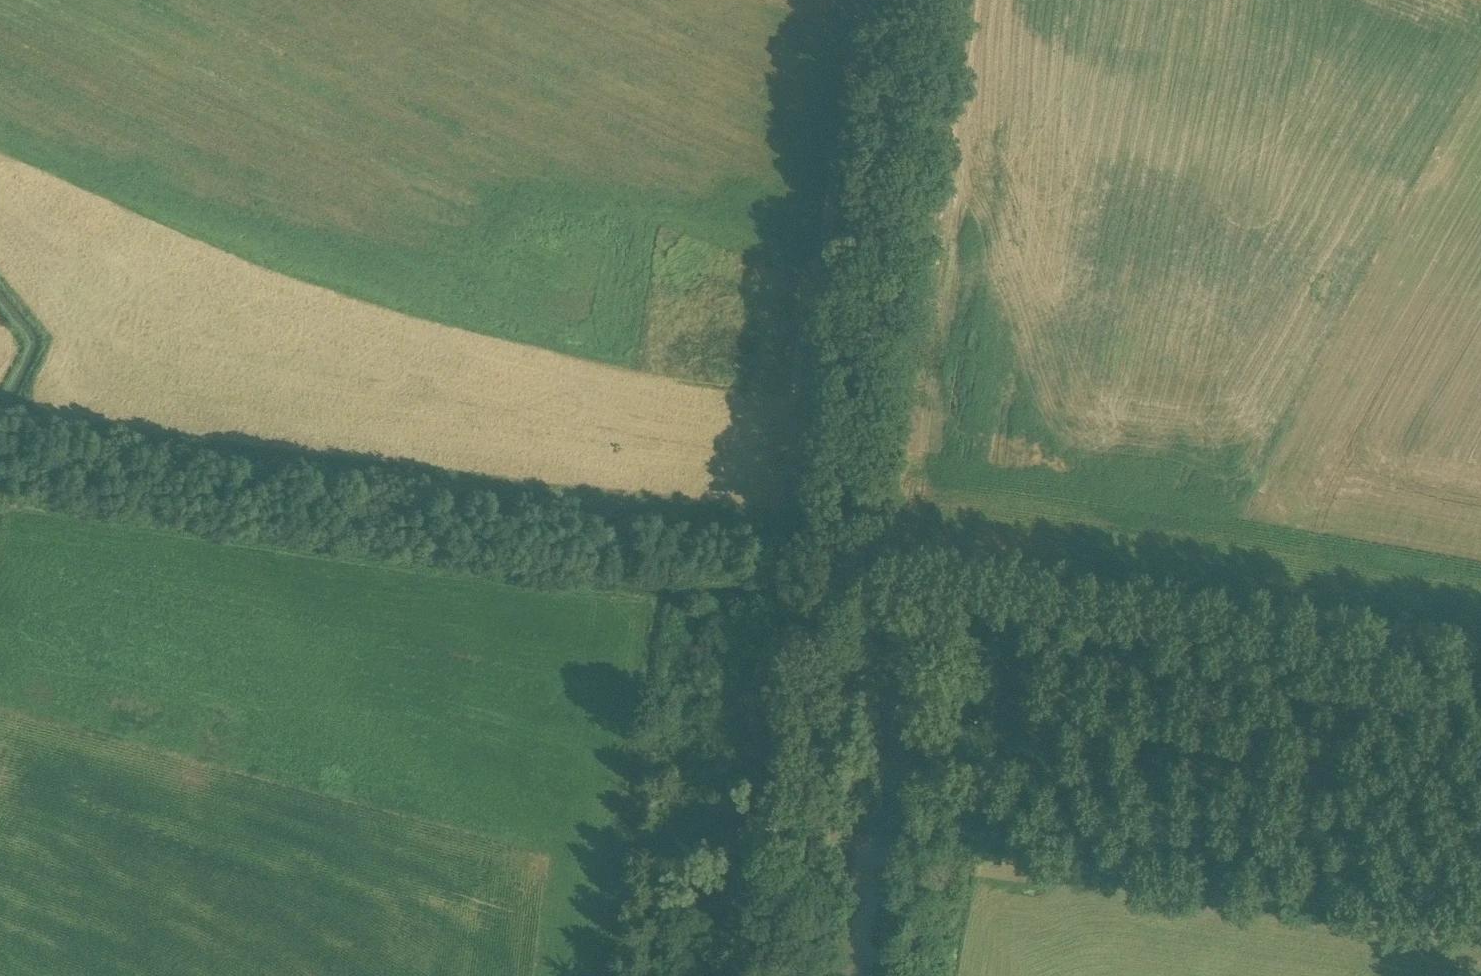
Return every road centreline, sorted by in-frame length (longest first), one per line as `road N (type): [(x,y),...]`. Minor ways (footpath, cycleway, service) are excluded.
road 1 (track): [(770,975),(919,0)]

